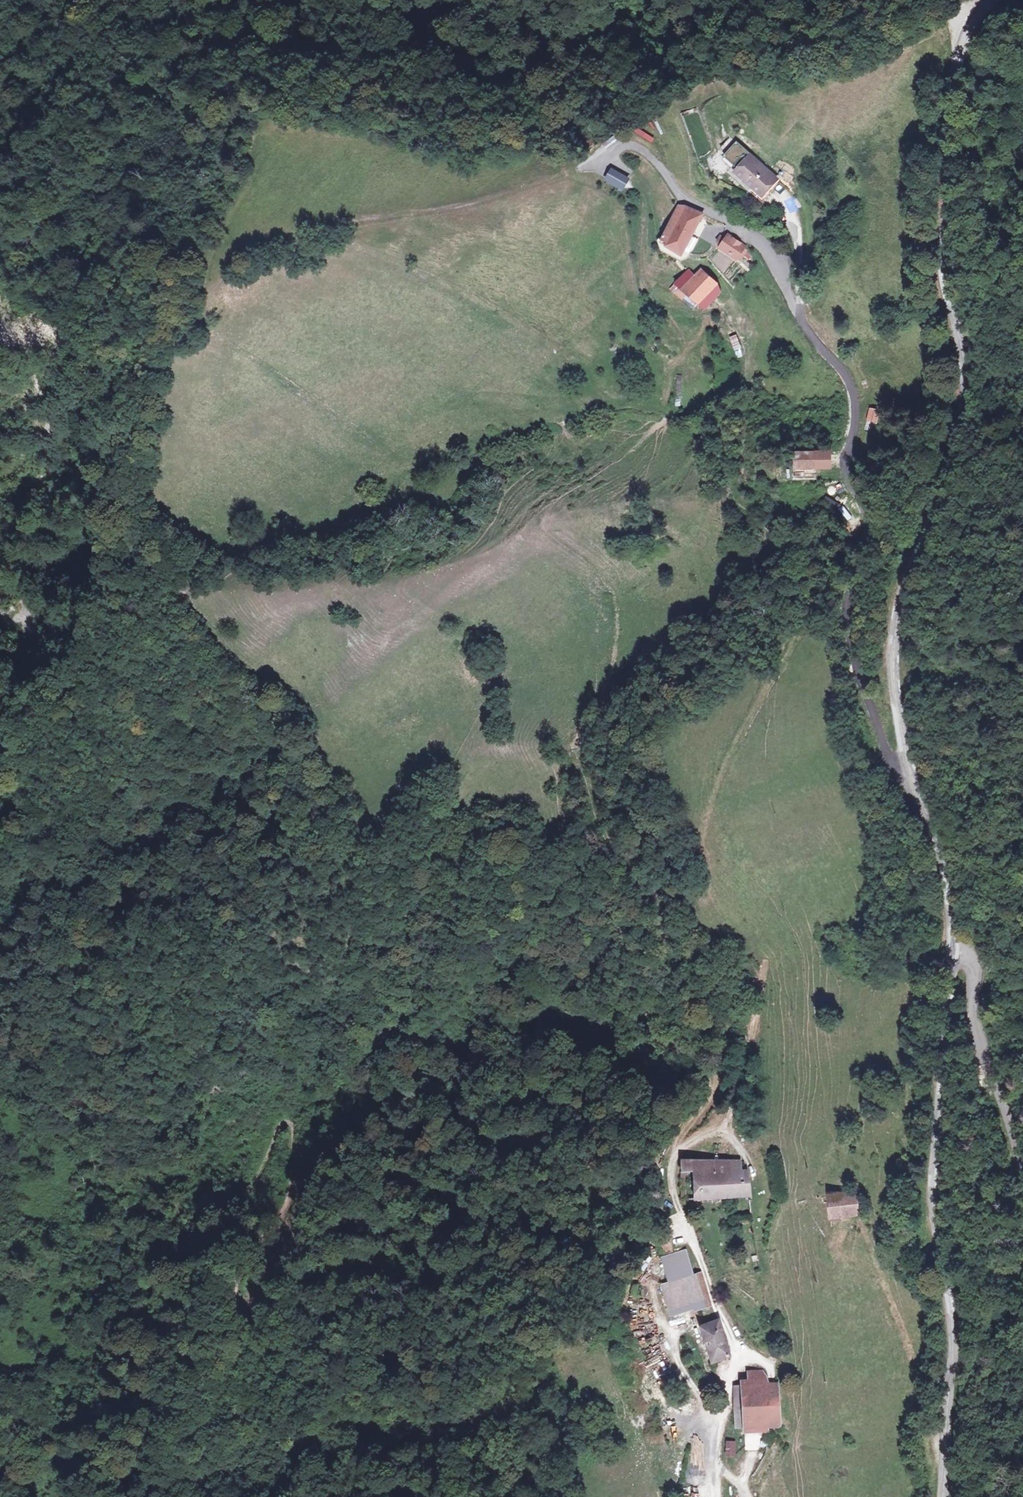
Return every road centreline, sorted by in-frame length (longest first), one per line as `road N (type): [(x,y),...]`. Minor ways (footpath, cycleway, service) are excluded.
road 1 (tertiary): [(950,932),(938,838),(903,771),(893,660),(903,585),(967,387),(967,354),(943,259),(943,117),(965,28),(996,0)]
road 2 (tertiary): [(941,1496),(954,1349),(935,1166),(950,932)]
road 3 (residential): [(1022,1159),(1008,1130),(971,961),(950,932)]

